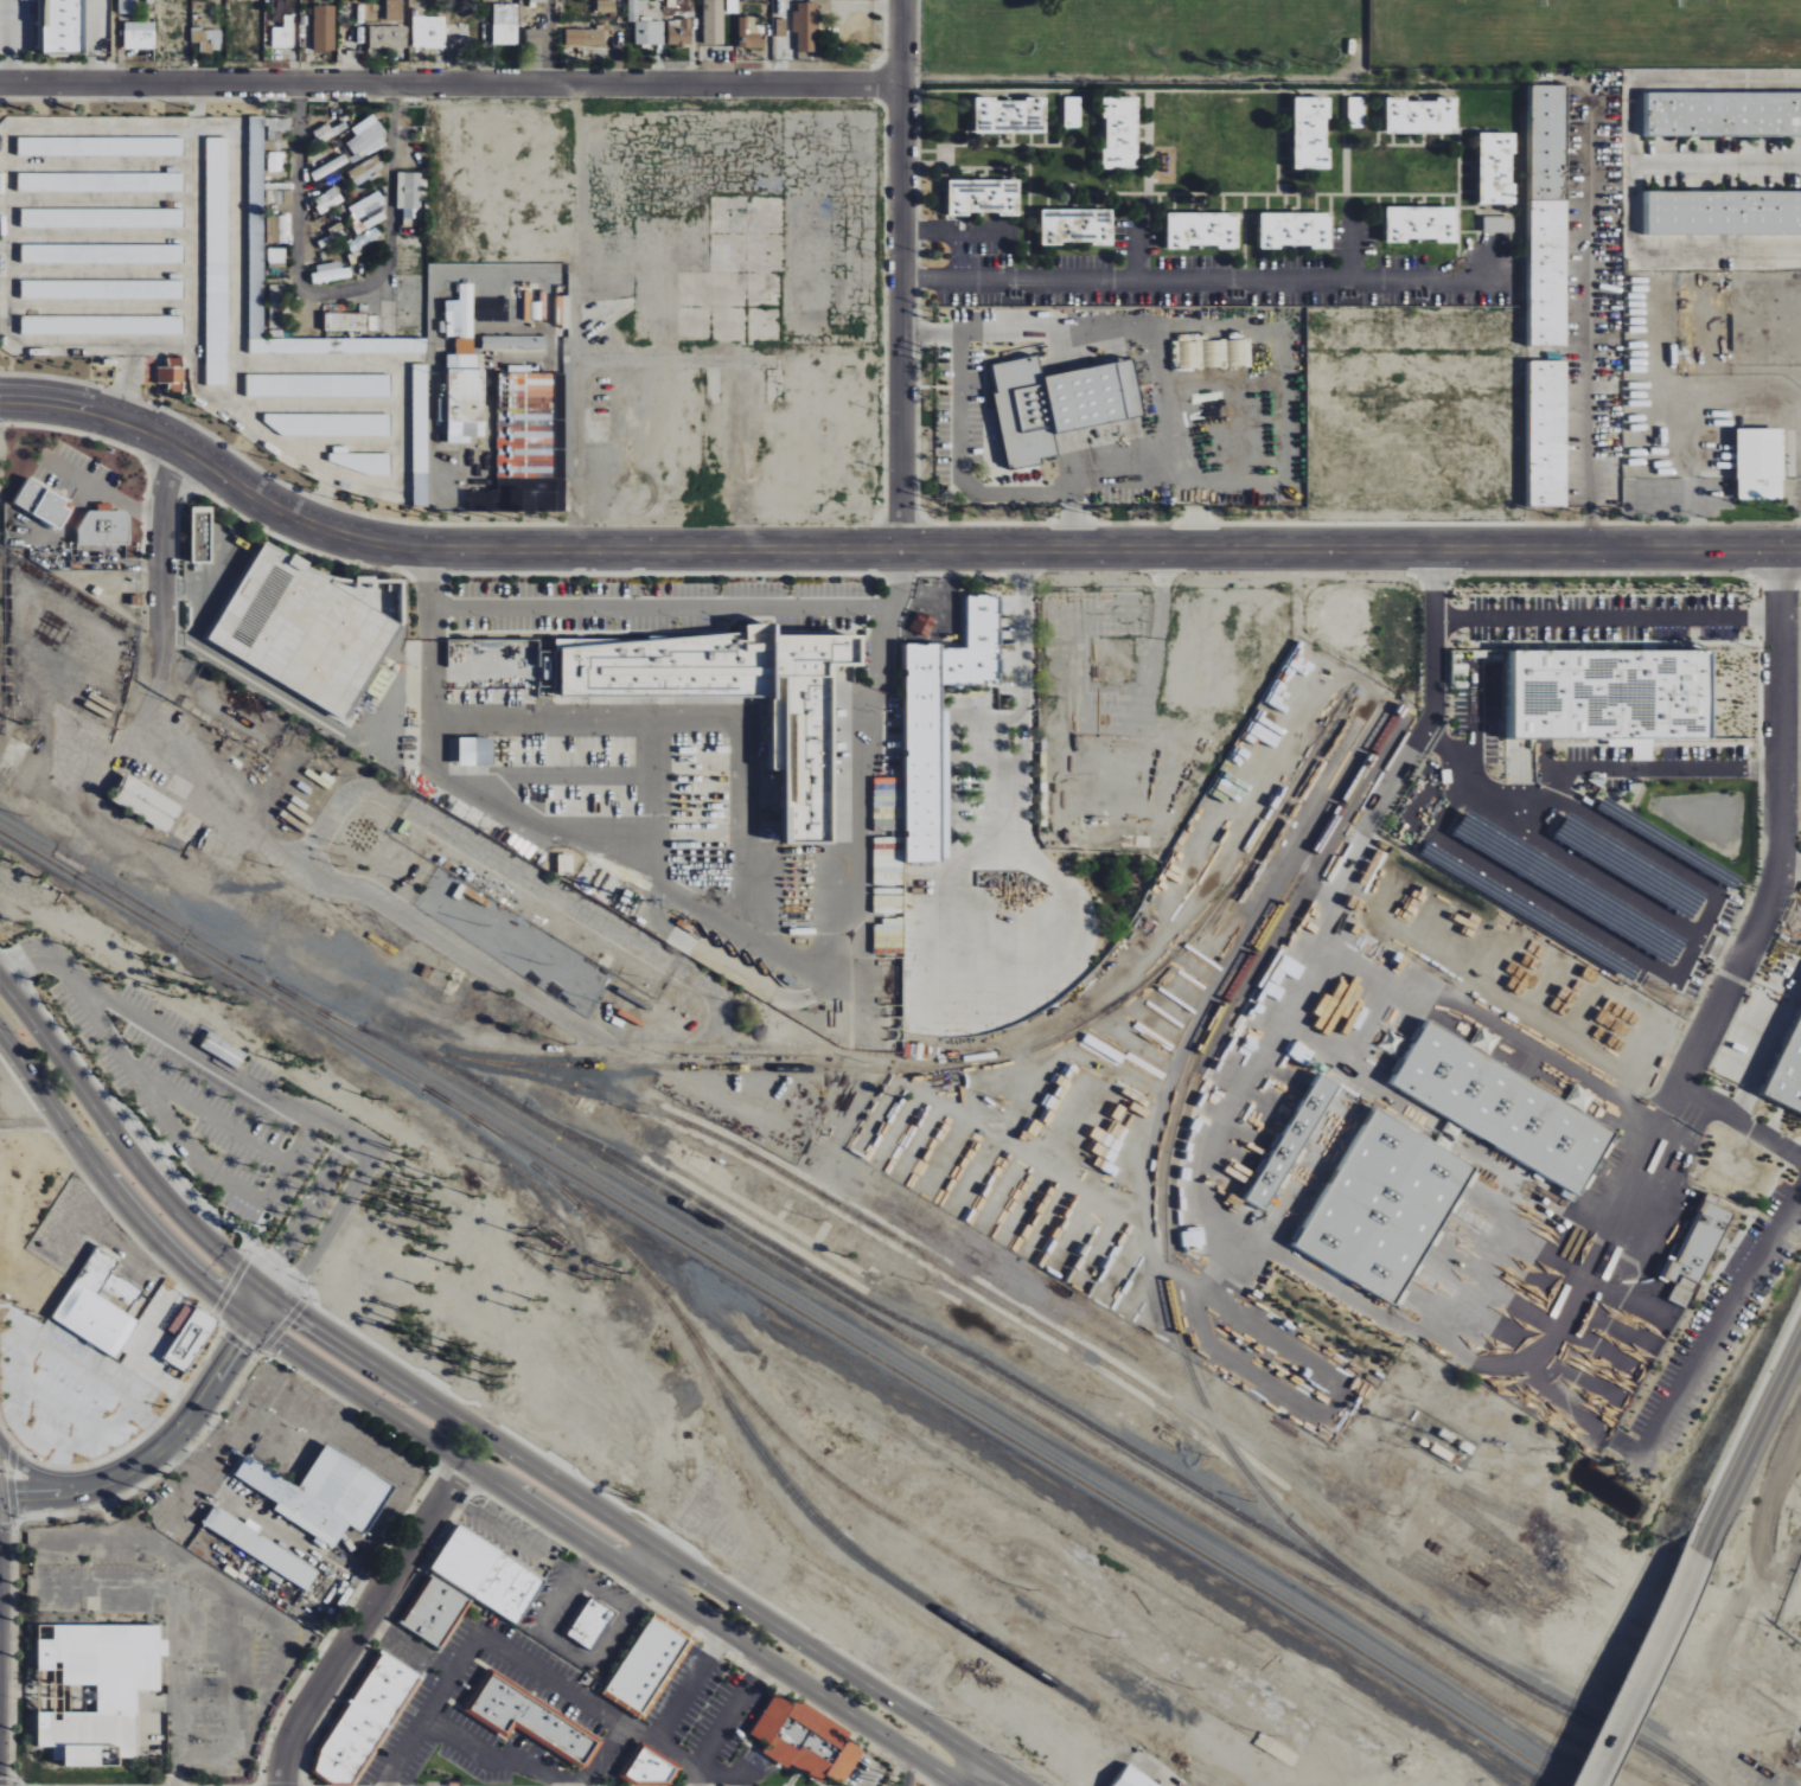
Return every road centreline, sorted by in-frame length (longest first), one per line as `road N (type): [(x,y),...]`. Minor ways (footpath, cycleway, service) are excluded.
road 1 (tertiary): [(0,401),(60,407),(139,428),(287,516),(392,545),(1800,549)]
road 2 (residential): [(0,78),(392,75),(906,85)]
road 3 (primary): [(1022,1785),(299,1316)]
road 4 (primary): [(277,1342),(946,1775)]
road 5 (residential): [(905,0),(908,546)]
road 6 (primary): [(236,1270),(141,1176),(0,980)]
road 7 (residential): [(467,1465),(282,1758),(283,1785)]
road 8 (primary): [(0,1029),(119,1198),(219,1300)]
road 9 (residential): [(0,1494),(77,1490),(134,1468),(183,1433),(237,1349)]
road 10 (residential): [(181,449),(164,497),(175,740)]
road 11 (primary): [(1588,1785),(1700,1556)]
road 12 (primary): [(1700,1556),(1800,1345)]
road 13 (primary): [(487,1439),(436,1420),(290,1326)]
road 14 (primary): [(66,1126),(226,1287)]
road 15 (primary): [(467,1465),(507,1474),(624,1551),(637,1553),(644,1541)]

